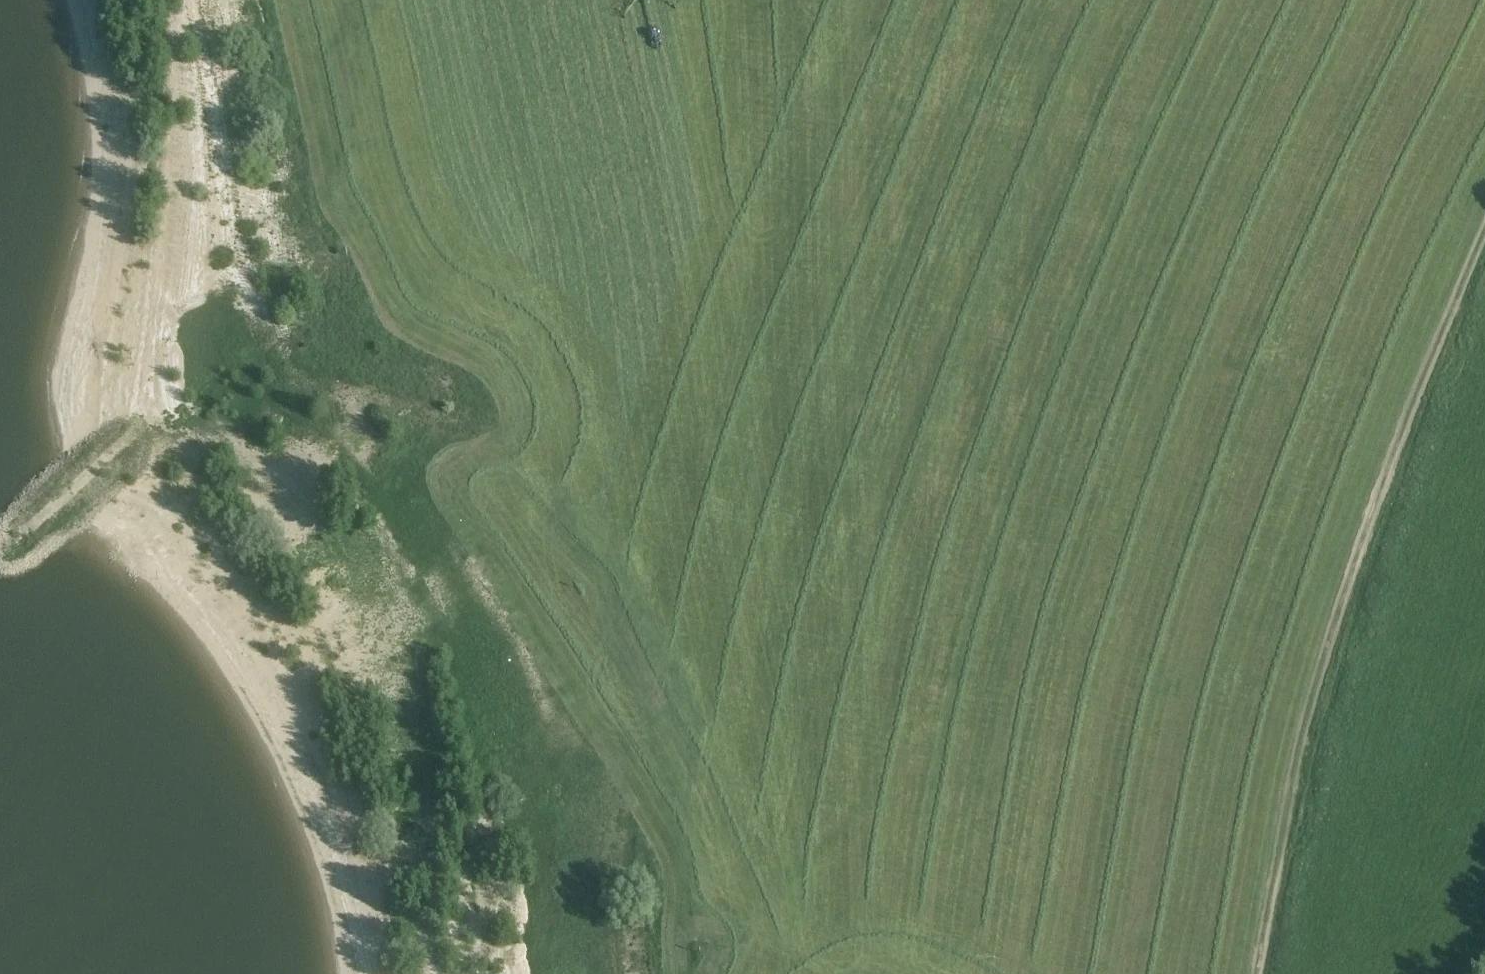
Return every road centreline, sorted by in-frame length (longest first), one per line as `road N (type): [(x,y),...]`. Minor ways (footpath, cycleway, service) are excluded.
road 1 (track): [(1270,973),(1329,681),(1484,301)]

